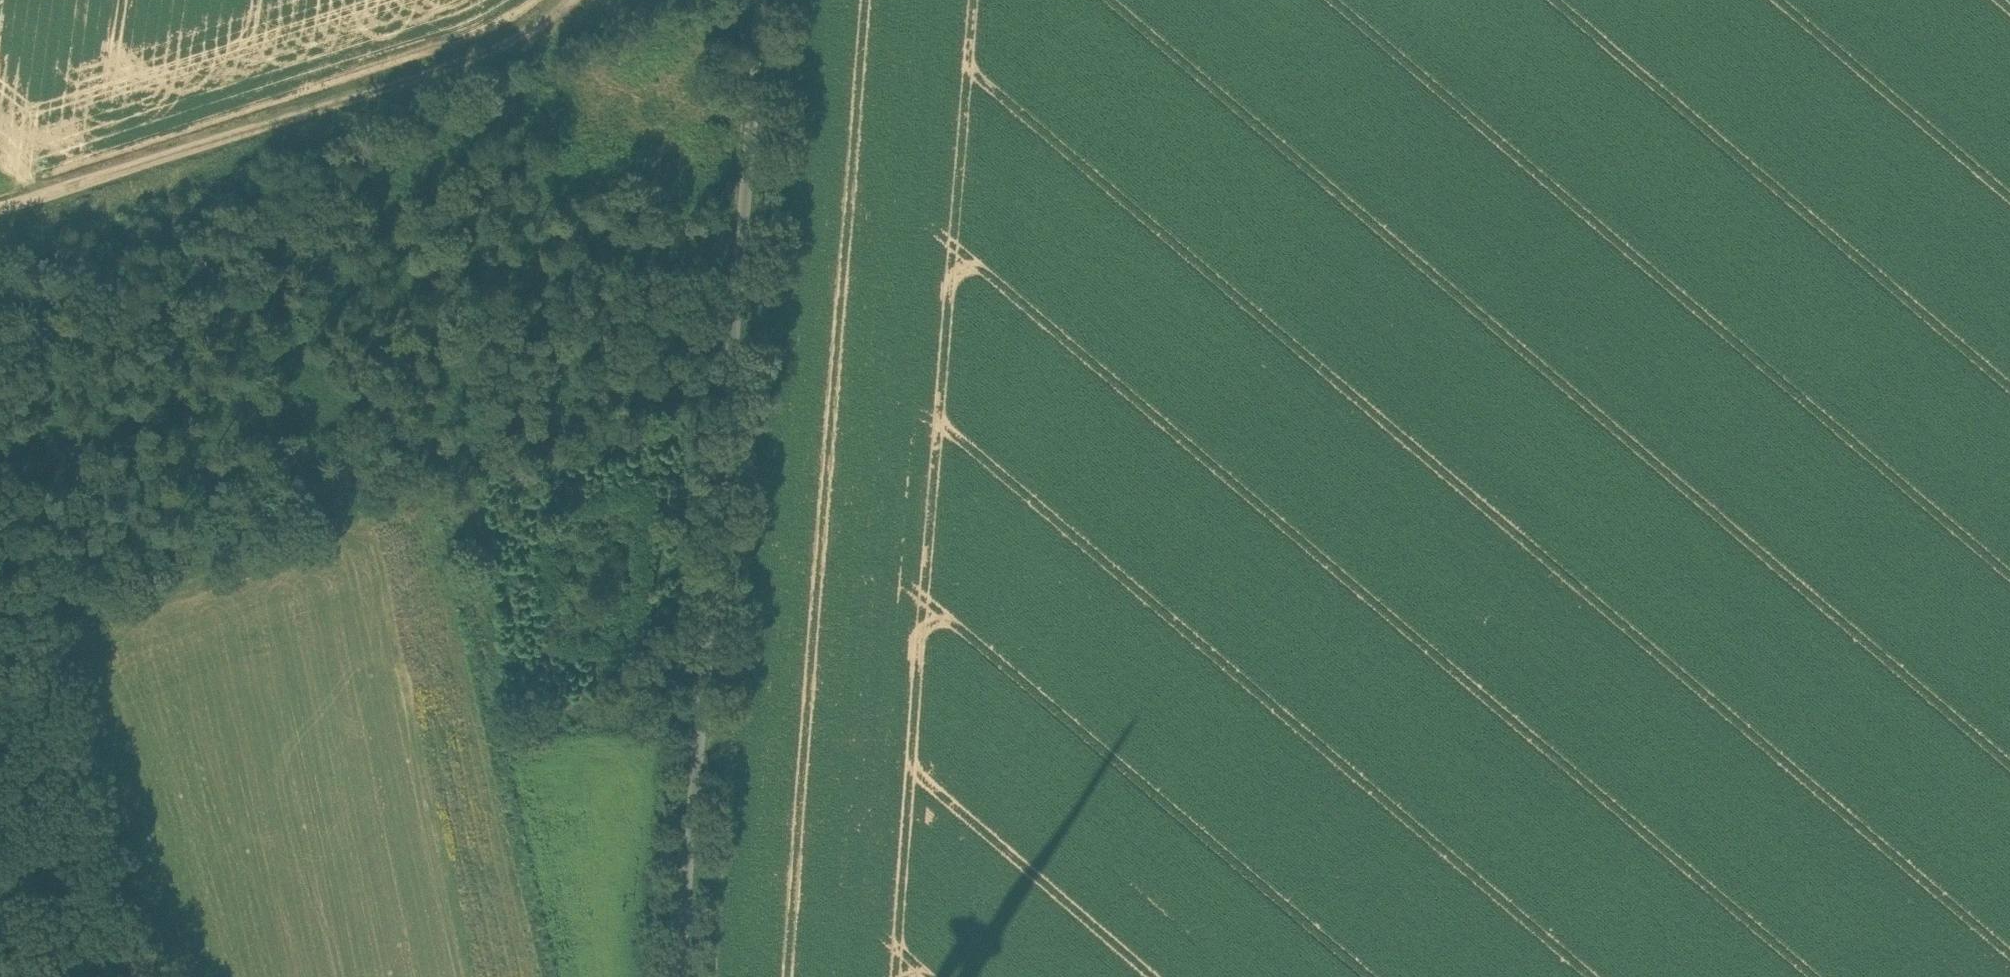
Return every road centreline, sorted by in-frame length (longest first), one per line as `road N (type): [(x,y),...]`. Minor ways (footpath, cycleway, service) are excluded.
road 1 (unclassified): [(680,976),(761,0)]
road 2 (track): [(568,0),(558,15),(0,213)]

